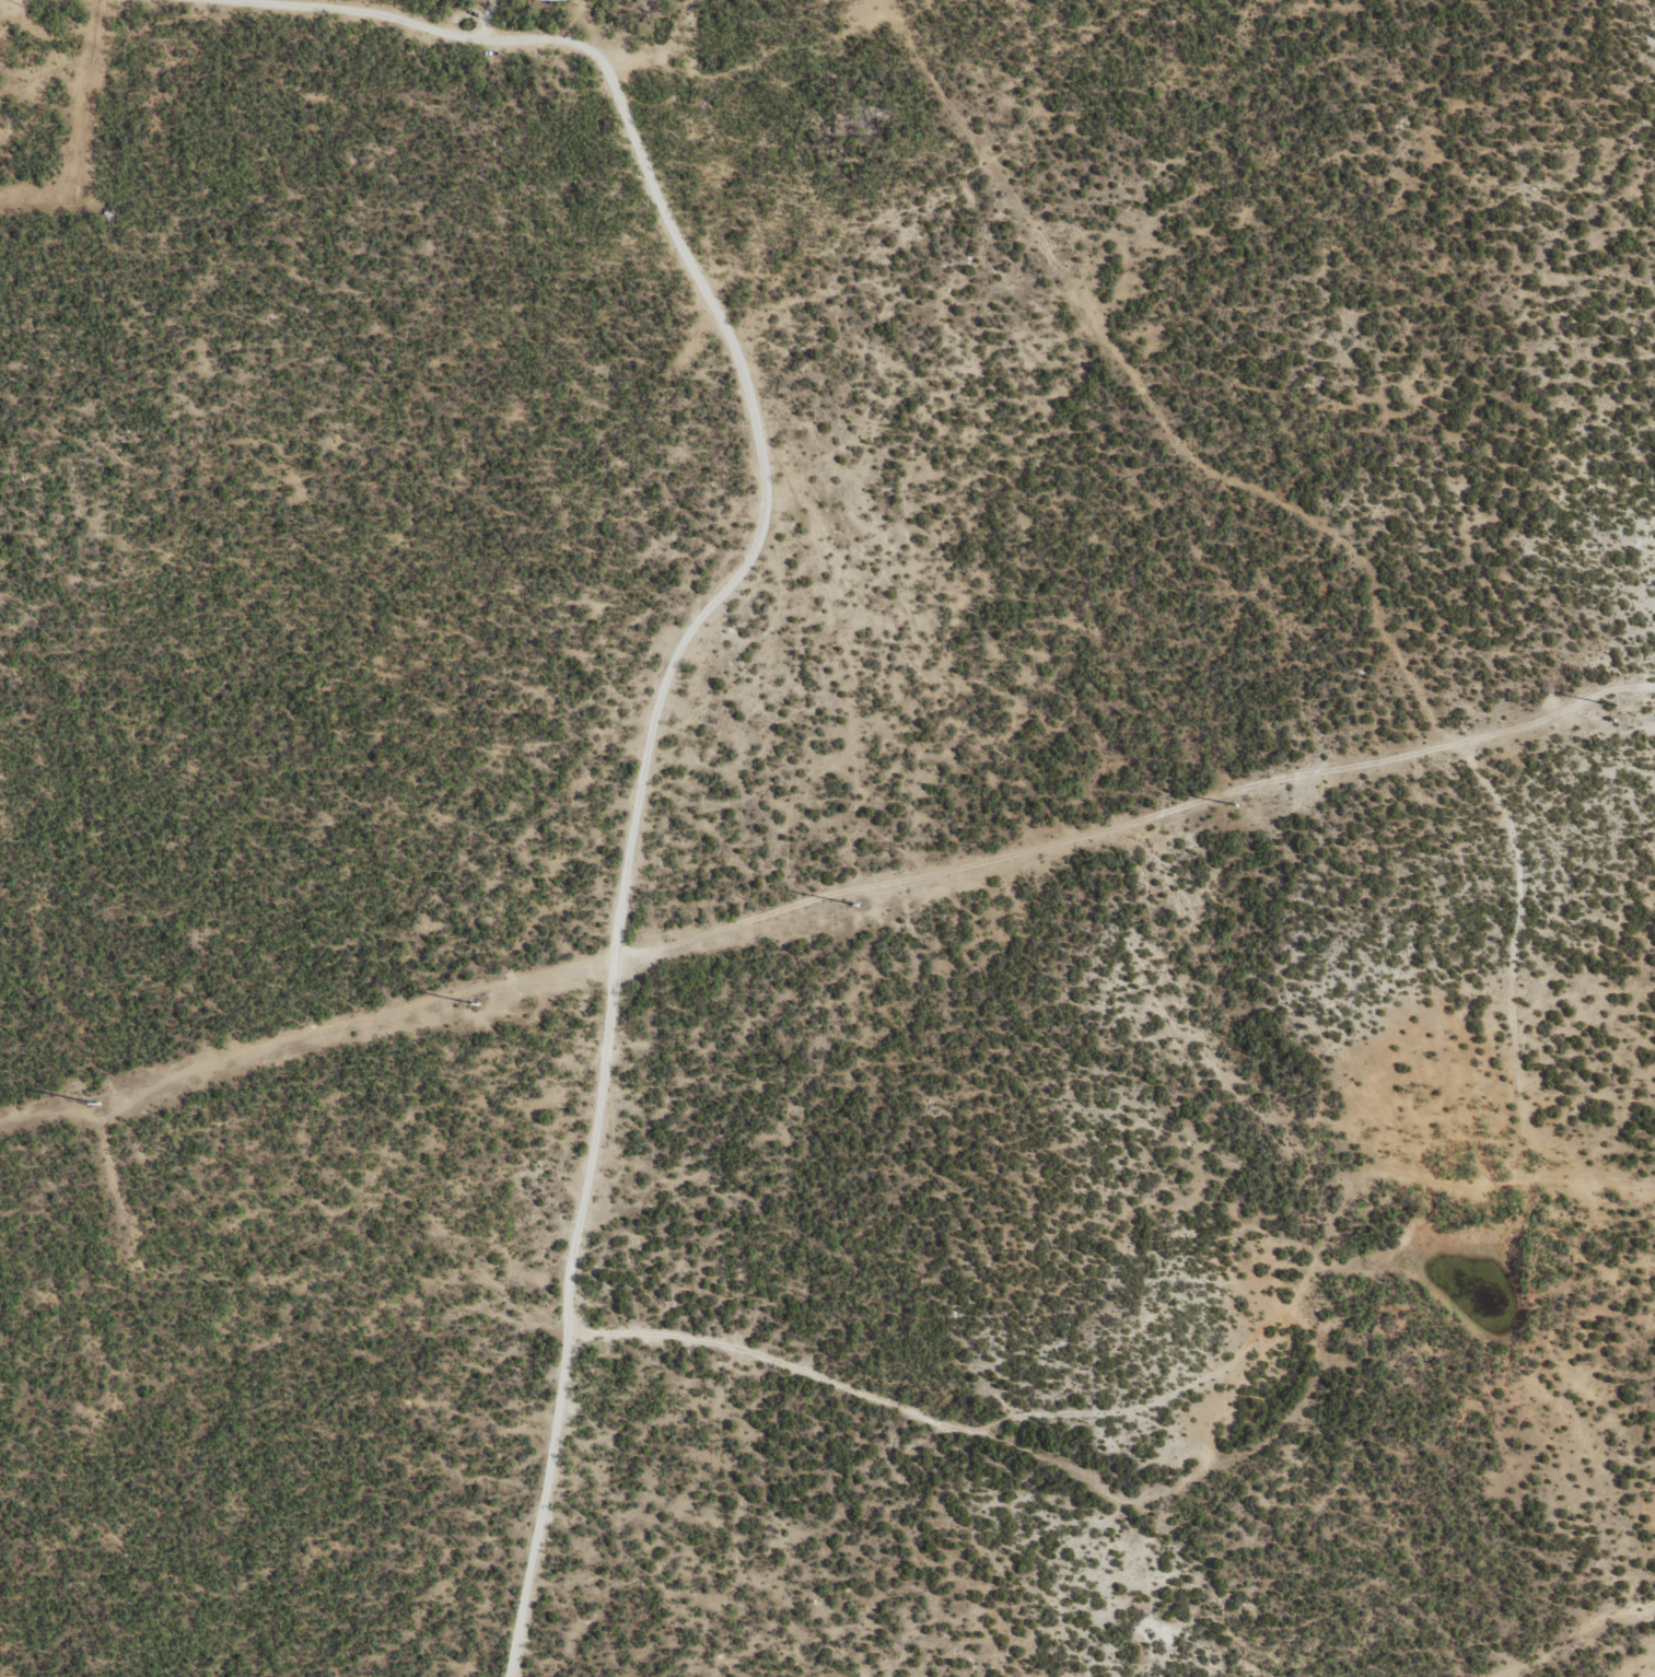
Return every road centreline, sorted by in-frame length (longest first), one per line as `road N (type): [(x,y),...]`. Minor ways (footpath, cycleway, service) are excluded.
road 1 (residential): [(604,62),(671,237),(747,386),(761,493),(756,534),(735,573),(688,620),(664,668),(646,743),(561,1285),(566,1331),(550,1435),(501,1676)]
road 2 (residential): [(606,0),(604,62),(1069,321),(1305,554),(1654,675)]

